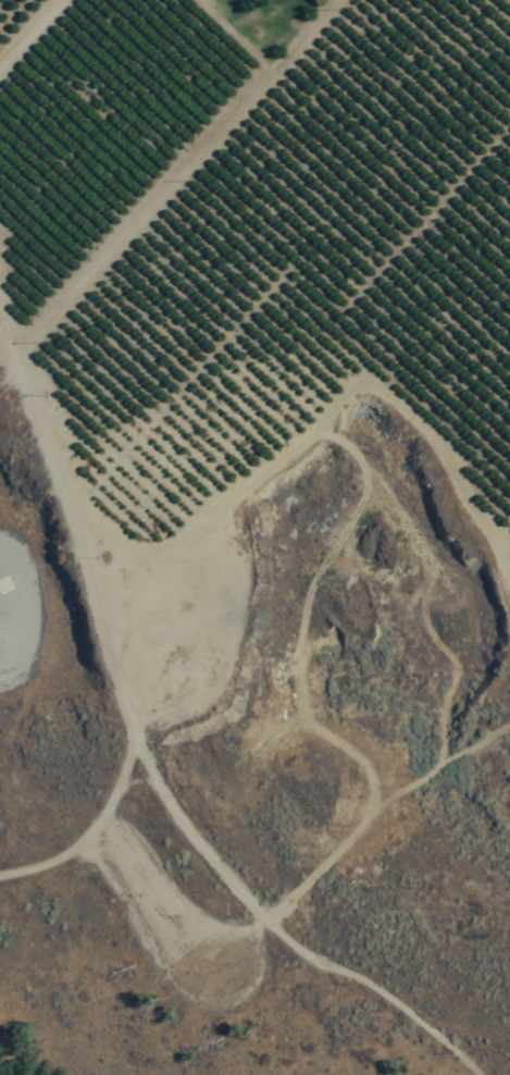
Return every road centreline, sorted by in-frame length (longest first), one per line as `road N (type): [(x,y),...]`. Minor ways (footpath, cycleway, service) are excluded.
road 1 (track): [(0,324),(129,741),(150,782),(268,929),(372,993),(472,1074)]
road 2 (track): [(142,767),(95,799),(37,885),(0,893)]

